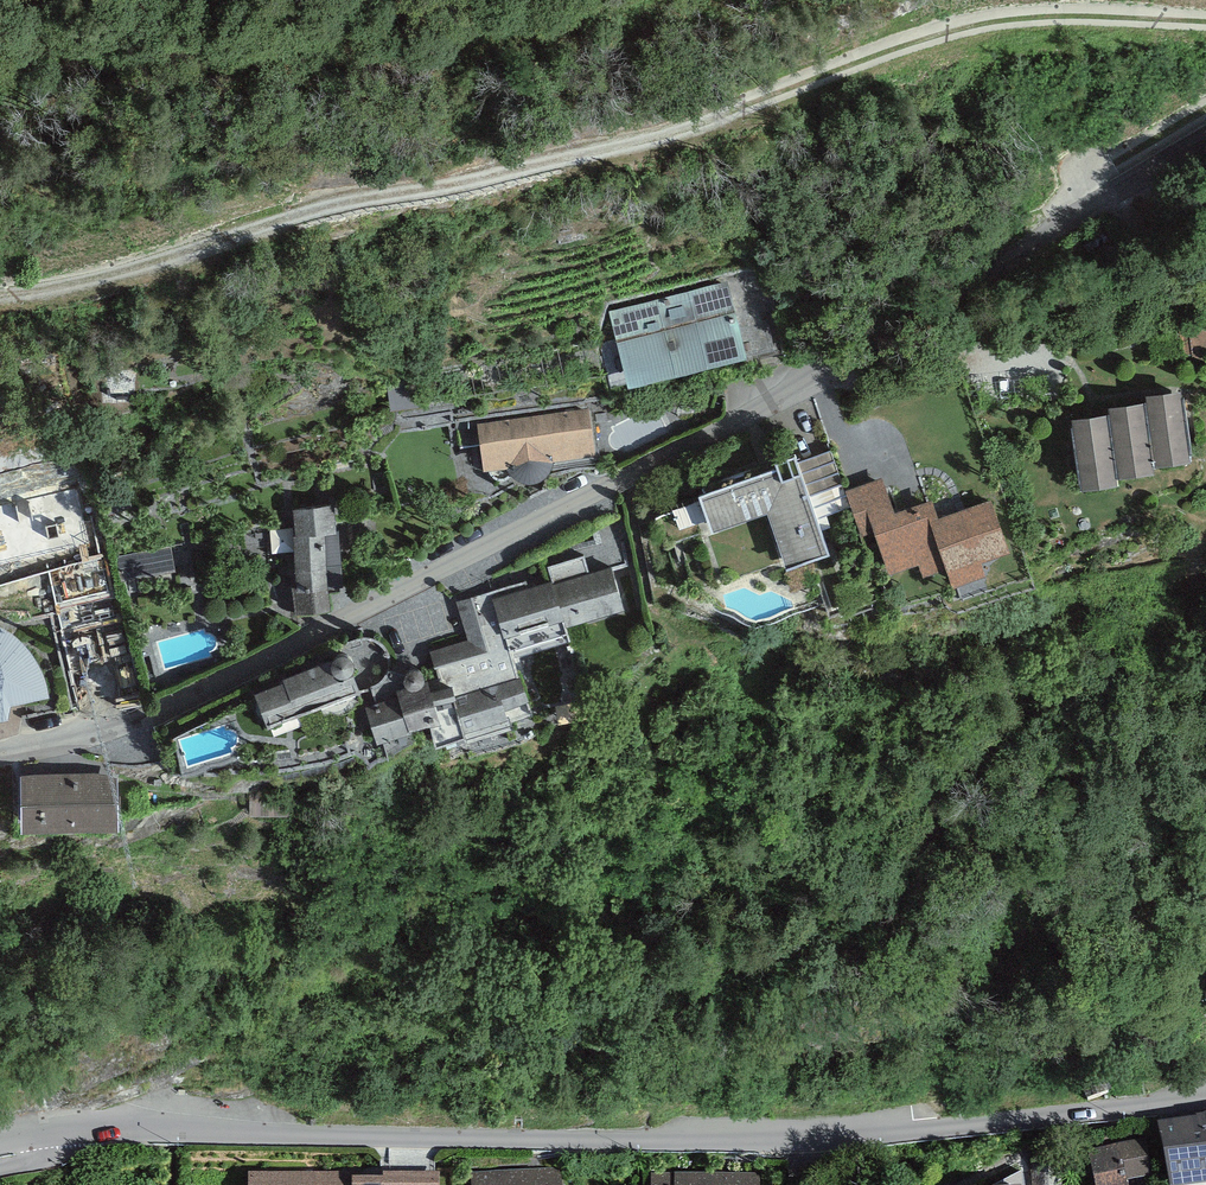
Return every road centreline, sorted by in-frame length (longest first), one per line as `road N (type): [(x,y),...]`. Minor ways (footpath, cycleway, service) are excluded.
road 1 (residential): [(1205,137),(825,367),(381,606),(107,727),(0,754)]
road 2 (residential): [(55,1133),(142,1126),(796,1139),(1205,1099)]

